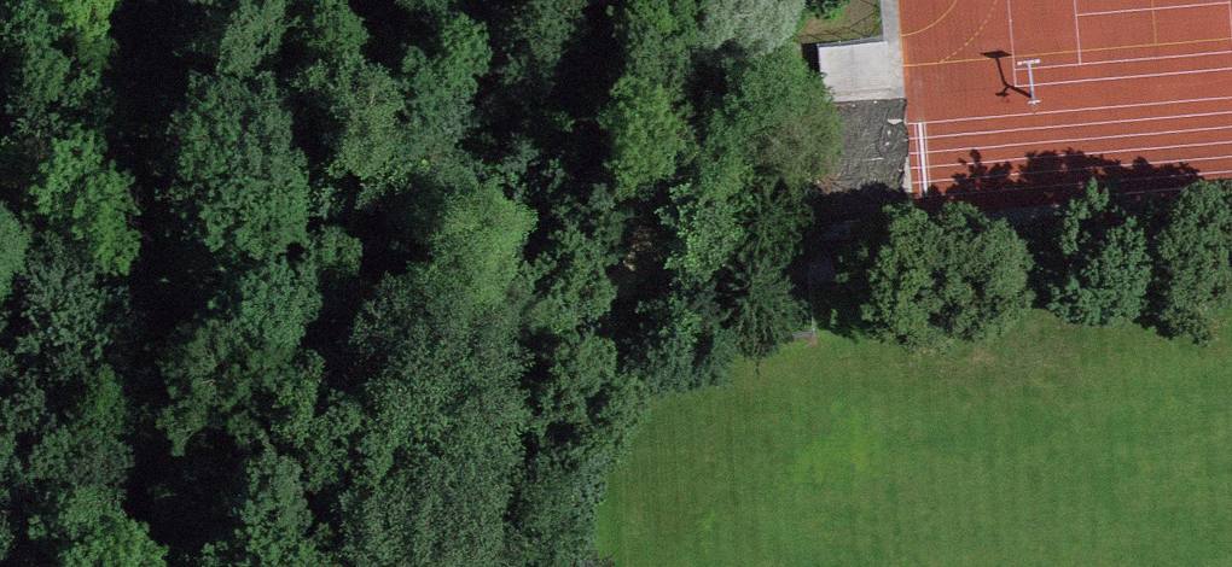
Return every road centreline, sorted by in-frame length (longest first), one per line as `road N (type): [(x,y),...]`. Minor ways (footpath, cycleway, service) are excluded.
road 1 (track): [(297,0),(302,118),(326,240),(446,566)]
road 2 (track): [(806,273),(586,298),(391,411)]
road 3 (track): [(33,566),(0,221)]
road 4 (track): [(679,0),(648,285)]

